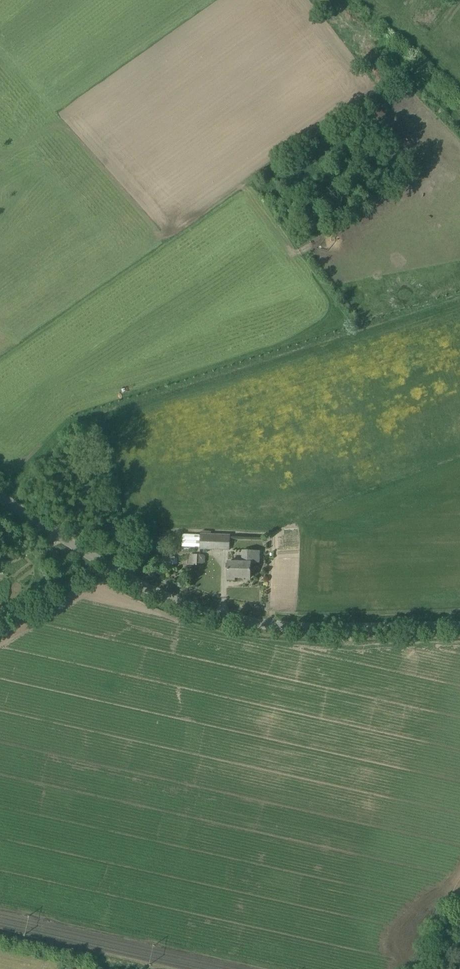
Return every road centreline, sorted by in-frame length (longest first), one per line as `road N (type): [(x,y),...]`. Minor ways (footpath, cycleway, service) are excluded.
road 1 (unclassified): [(459,627),(297,628),(212,613),(139,585),(0,499)]
road 2 (track): [(459,123),(335,0)]

